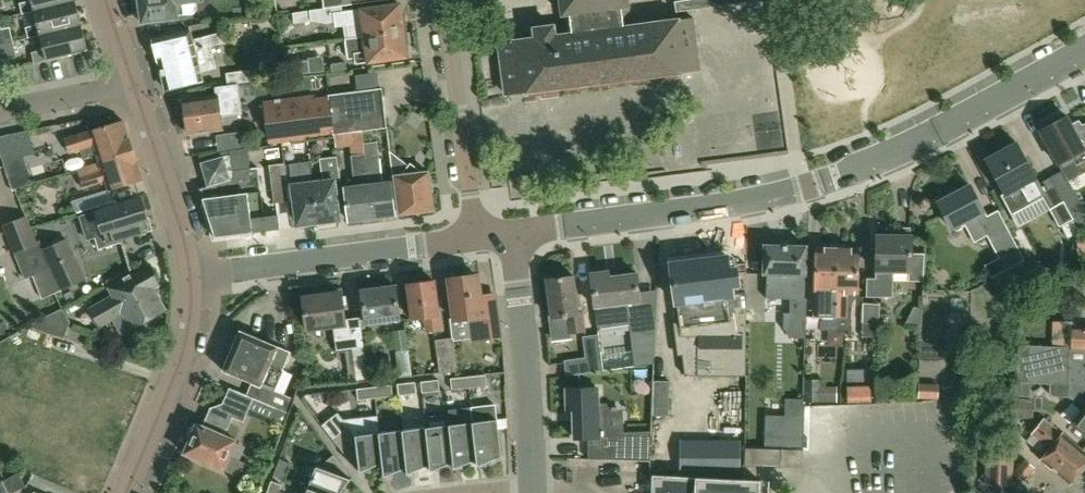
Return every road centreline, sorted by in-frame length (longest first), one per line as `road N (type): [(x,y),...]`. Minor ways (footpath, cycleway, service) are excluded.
road 1 (residential): [(513,230),(799,184),(956,124),(1084,51)]
road 2 (residential): [(191,277),(475,235)]
road 3 (residential): [(532,489),(513,230)]
road 4 (residential): [(450,0),(475,235)]
road 5 (tertiary): [(126,492),(181,358),(191,277)]
road 6 (tertiary): [(191,277),(132,80)]
road 7 (residential): [(0,111),(132,80)]

